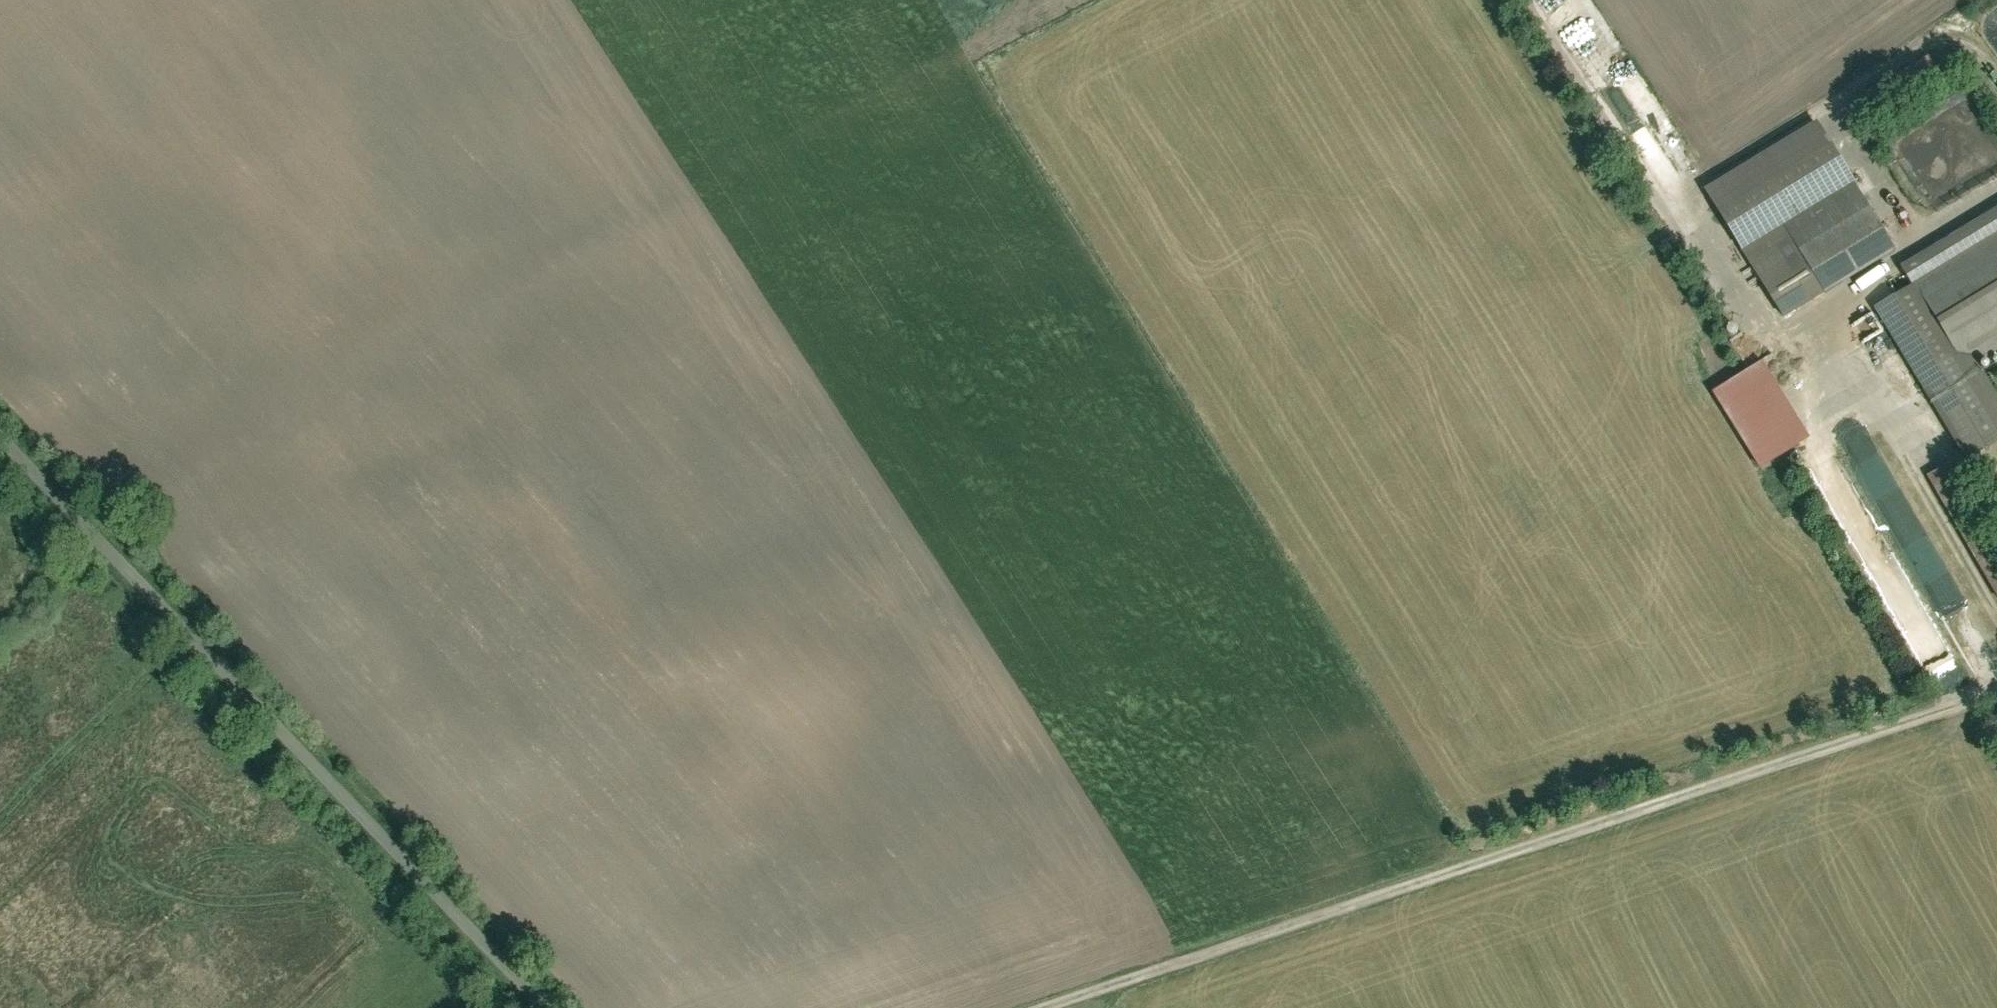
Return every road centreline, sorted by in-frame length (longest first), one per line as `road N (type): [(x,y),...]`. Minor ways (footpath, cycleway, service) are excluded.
road 1 (residential): [(558,1007),(0,427)]

